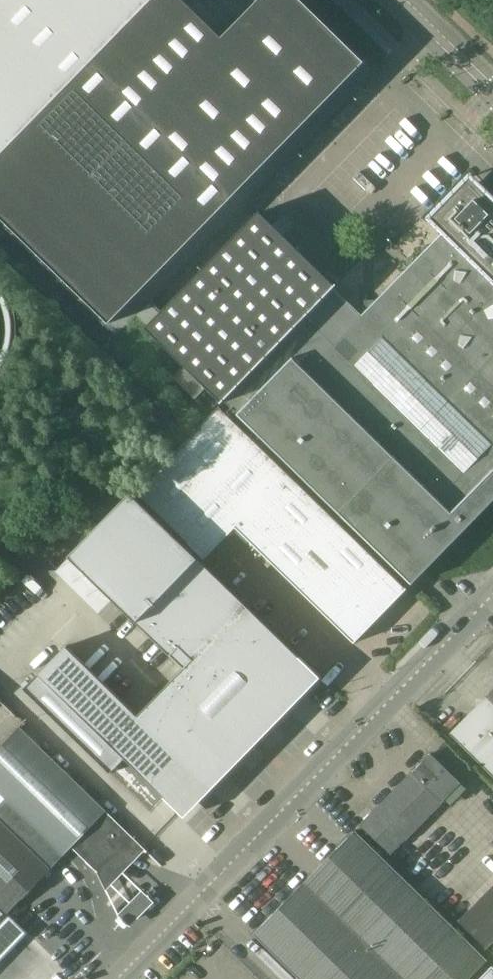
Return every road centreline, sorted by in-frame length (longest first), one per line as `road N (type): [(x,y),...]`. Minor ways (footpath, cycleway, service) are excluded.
road 1 (unclassified): [(115,978),(492,591)]
road 2 (tertiary): [(492,91),(398,0)]

